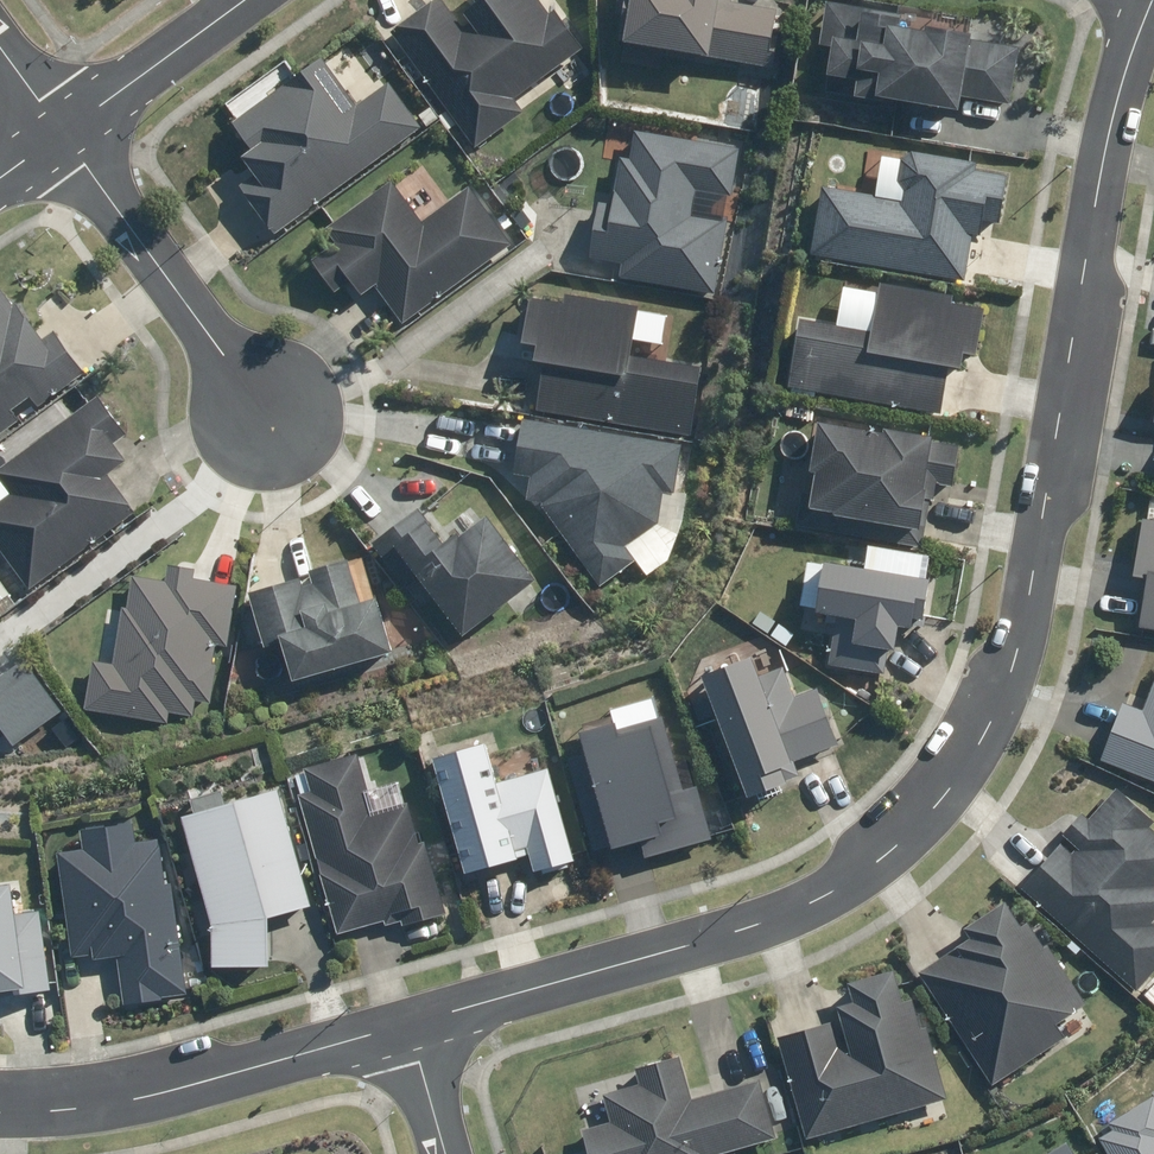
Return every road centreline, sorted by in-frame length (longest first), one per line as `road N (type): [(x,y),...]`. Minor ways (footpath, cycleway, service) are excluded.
road 1 (residential): [(1152,0),(1113,118),(1013,669),(973,743),(901,835),(810,901),(409,1027)]
road 2 (residential): [(409,1027),(137,1098),(0,1111)]
road 3 (residential): [(286,432),(60,127)]
road 4 (residential): [(60,127),(235,0)]
road 5 (residential): [(444,1153),(409,1027)]

